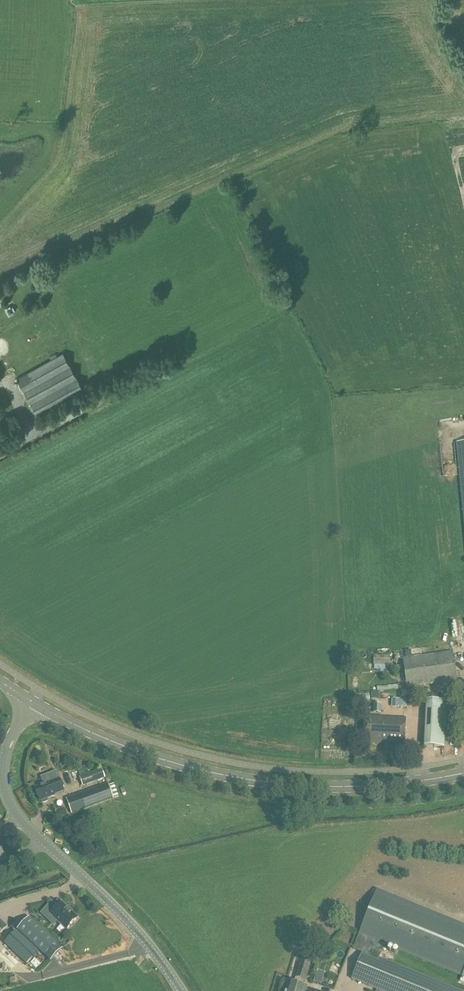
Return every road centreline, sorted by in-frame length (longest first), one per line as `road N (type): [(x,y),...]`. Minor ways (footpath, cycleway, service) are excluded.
road 1 (secondary): [(463,774),(369,787),(238,779),(157,759),(32,702)]
road 2 (tertiary): [(180,990),(145,942),(8,800),(2,761),(32,702)]

